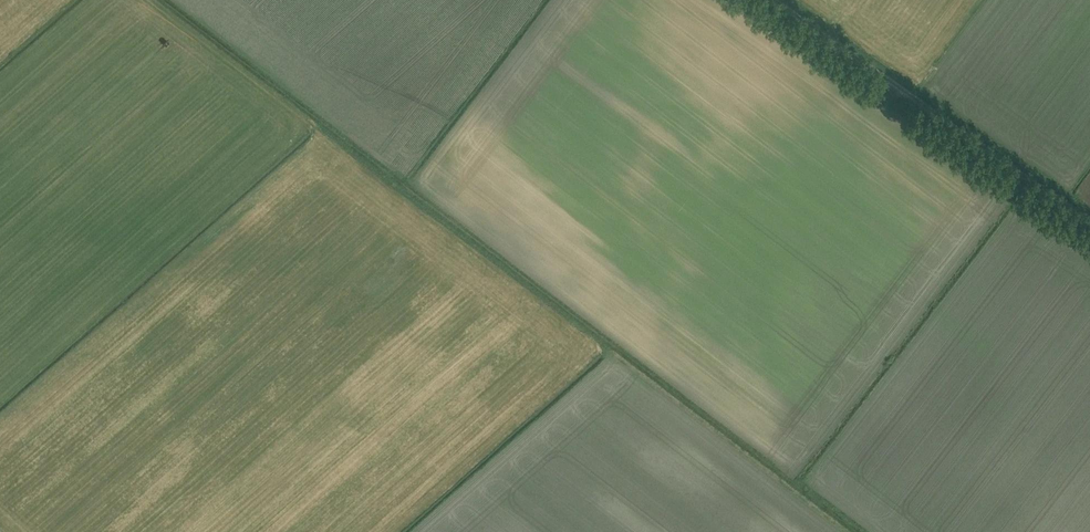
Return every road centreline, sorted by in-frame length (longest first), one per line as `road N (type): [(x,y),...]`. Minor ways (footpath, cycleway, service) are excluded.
road 1 (unclassified): [(1089,220),(774,0)]

